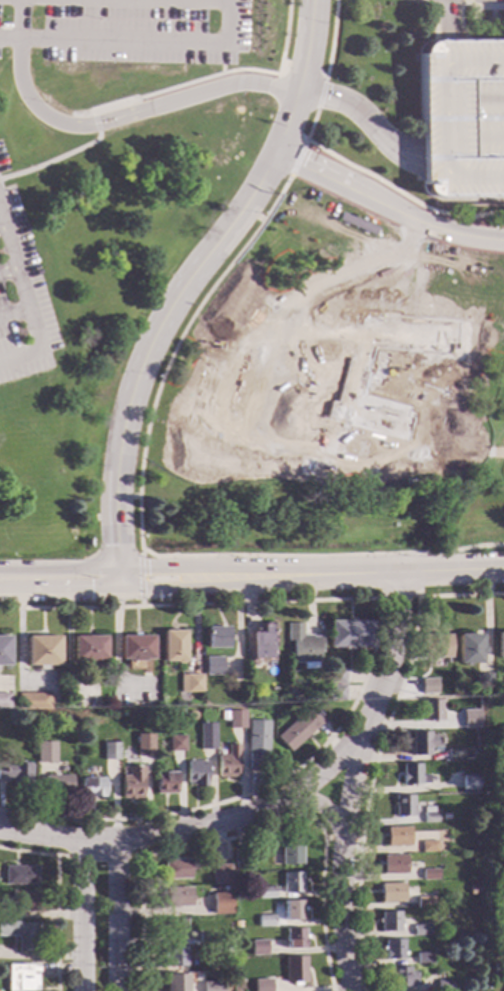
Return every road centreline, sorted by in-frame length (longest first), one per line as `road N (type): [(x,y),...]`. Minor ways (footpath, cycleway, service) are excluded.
road 1 (tertiary): [(276,152),(164,318),(135,385),(120,453),(117,568)]
road 2 (residential): [(354,990),(340,905),(354,743),(392,665),(400,571)]
road 3 (residential): [(354,743),(292,798),(172,835),(83,843),(0,829)]
road 4 (secondary): [(503,567),(204,579)]
road 5 (residential): [(276,152),(438,230),(503,241)]
road 6 (tertiary): [(312,0),(305,59),(276,152)]
road 7 (residential): [(83,843),(85,990)]
road 8 (residential): [(117,990),(116,844)]

